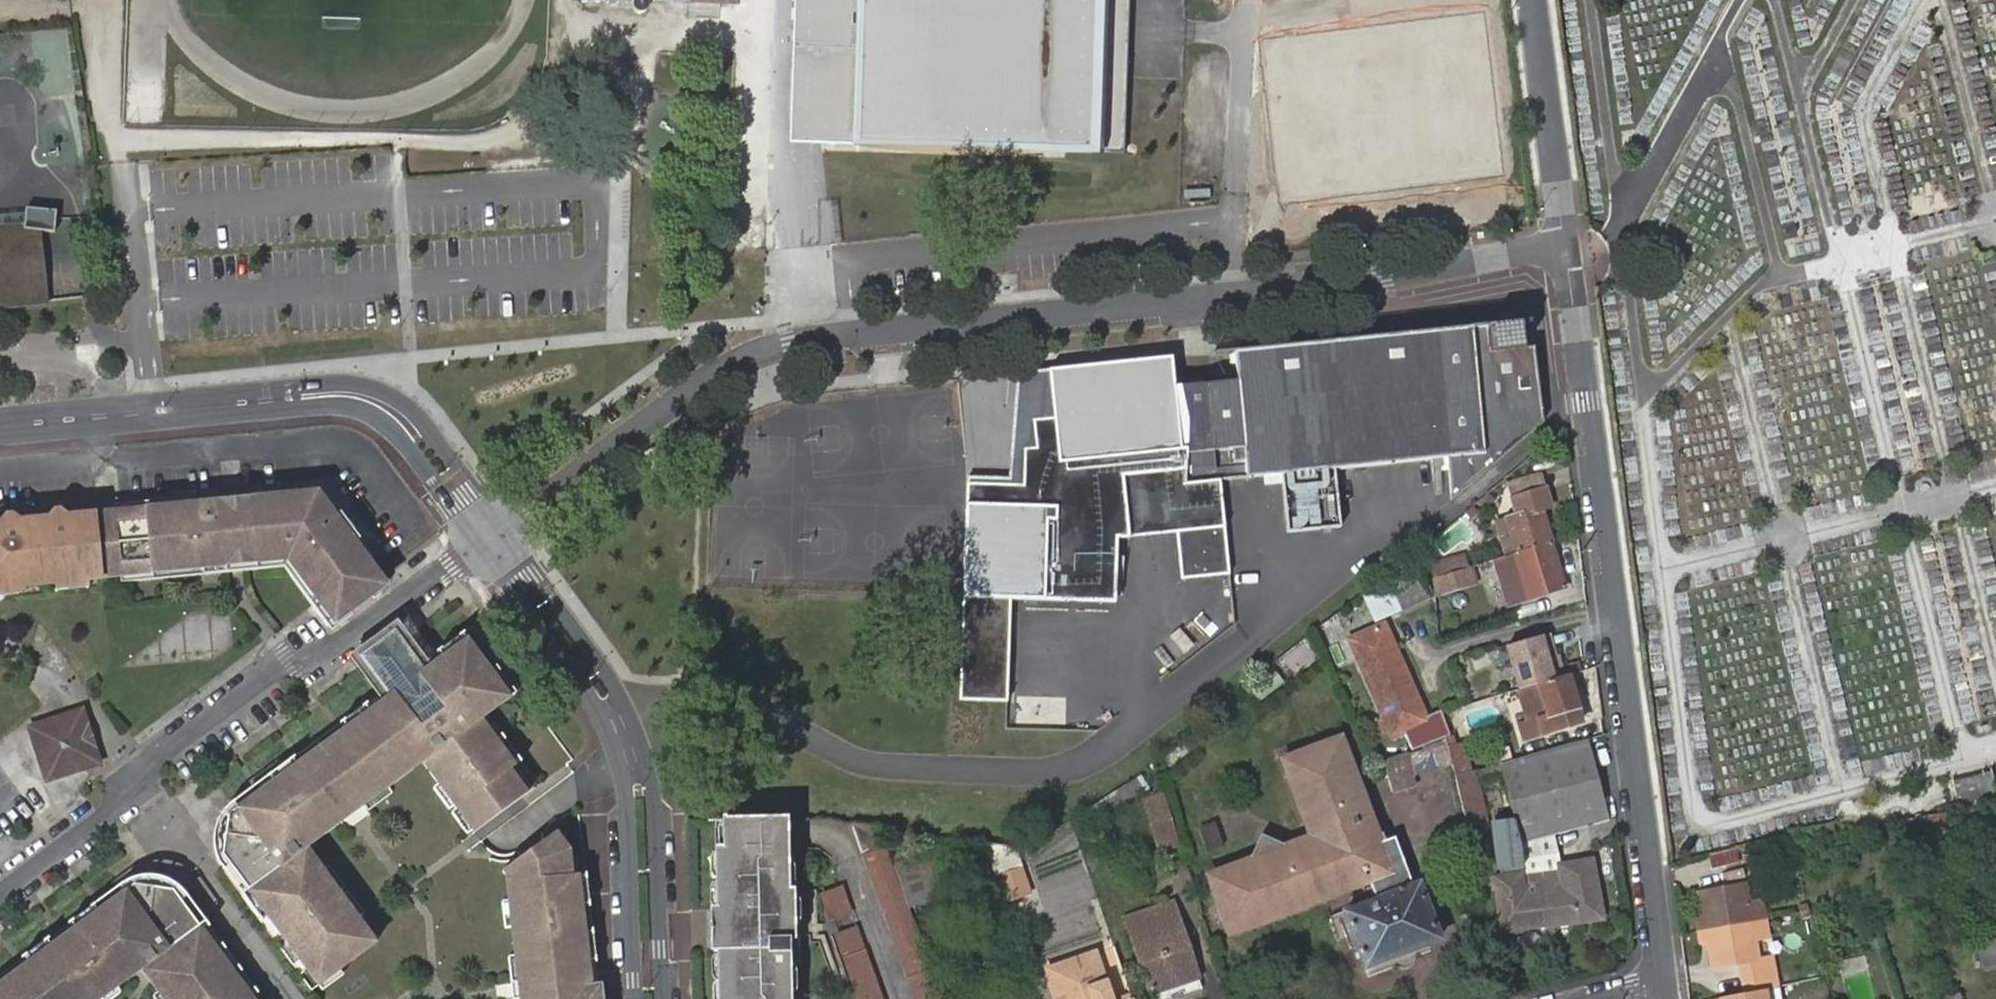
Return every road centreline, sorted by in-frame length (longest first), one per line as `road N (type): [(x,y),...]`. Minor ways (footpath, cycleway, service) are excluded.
road 1 (residential): [(503,534),(724,368),(756,352),(820,336),(1383,279),(1565,247)]
road 2 (tertiary): [(1665,985),(1565,247)]
road 3 (residential): [(481,549),(339,646),(274,673),(165,751),(140,790),(0,897)]
road 4 (residential): [(503,534),(415,415),(370,387),(0,417)]
road 5 (residential): [(0,437),(358,410),(411,448),(481,549)]
road 6 (residential): [(663,998),(647,759),(617,691),(503,534)]
road 7 (residential): [(481,549),(586,694),(622,767),(633,998)]
road 8 (tertiary): [(1565,247),(1532,0)]
road 9 (track): [(561,0),(554,147)]

